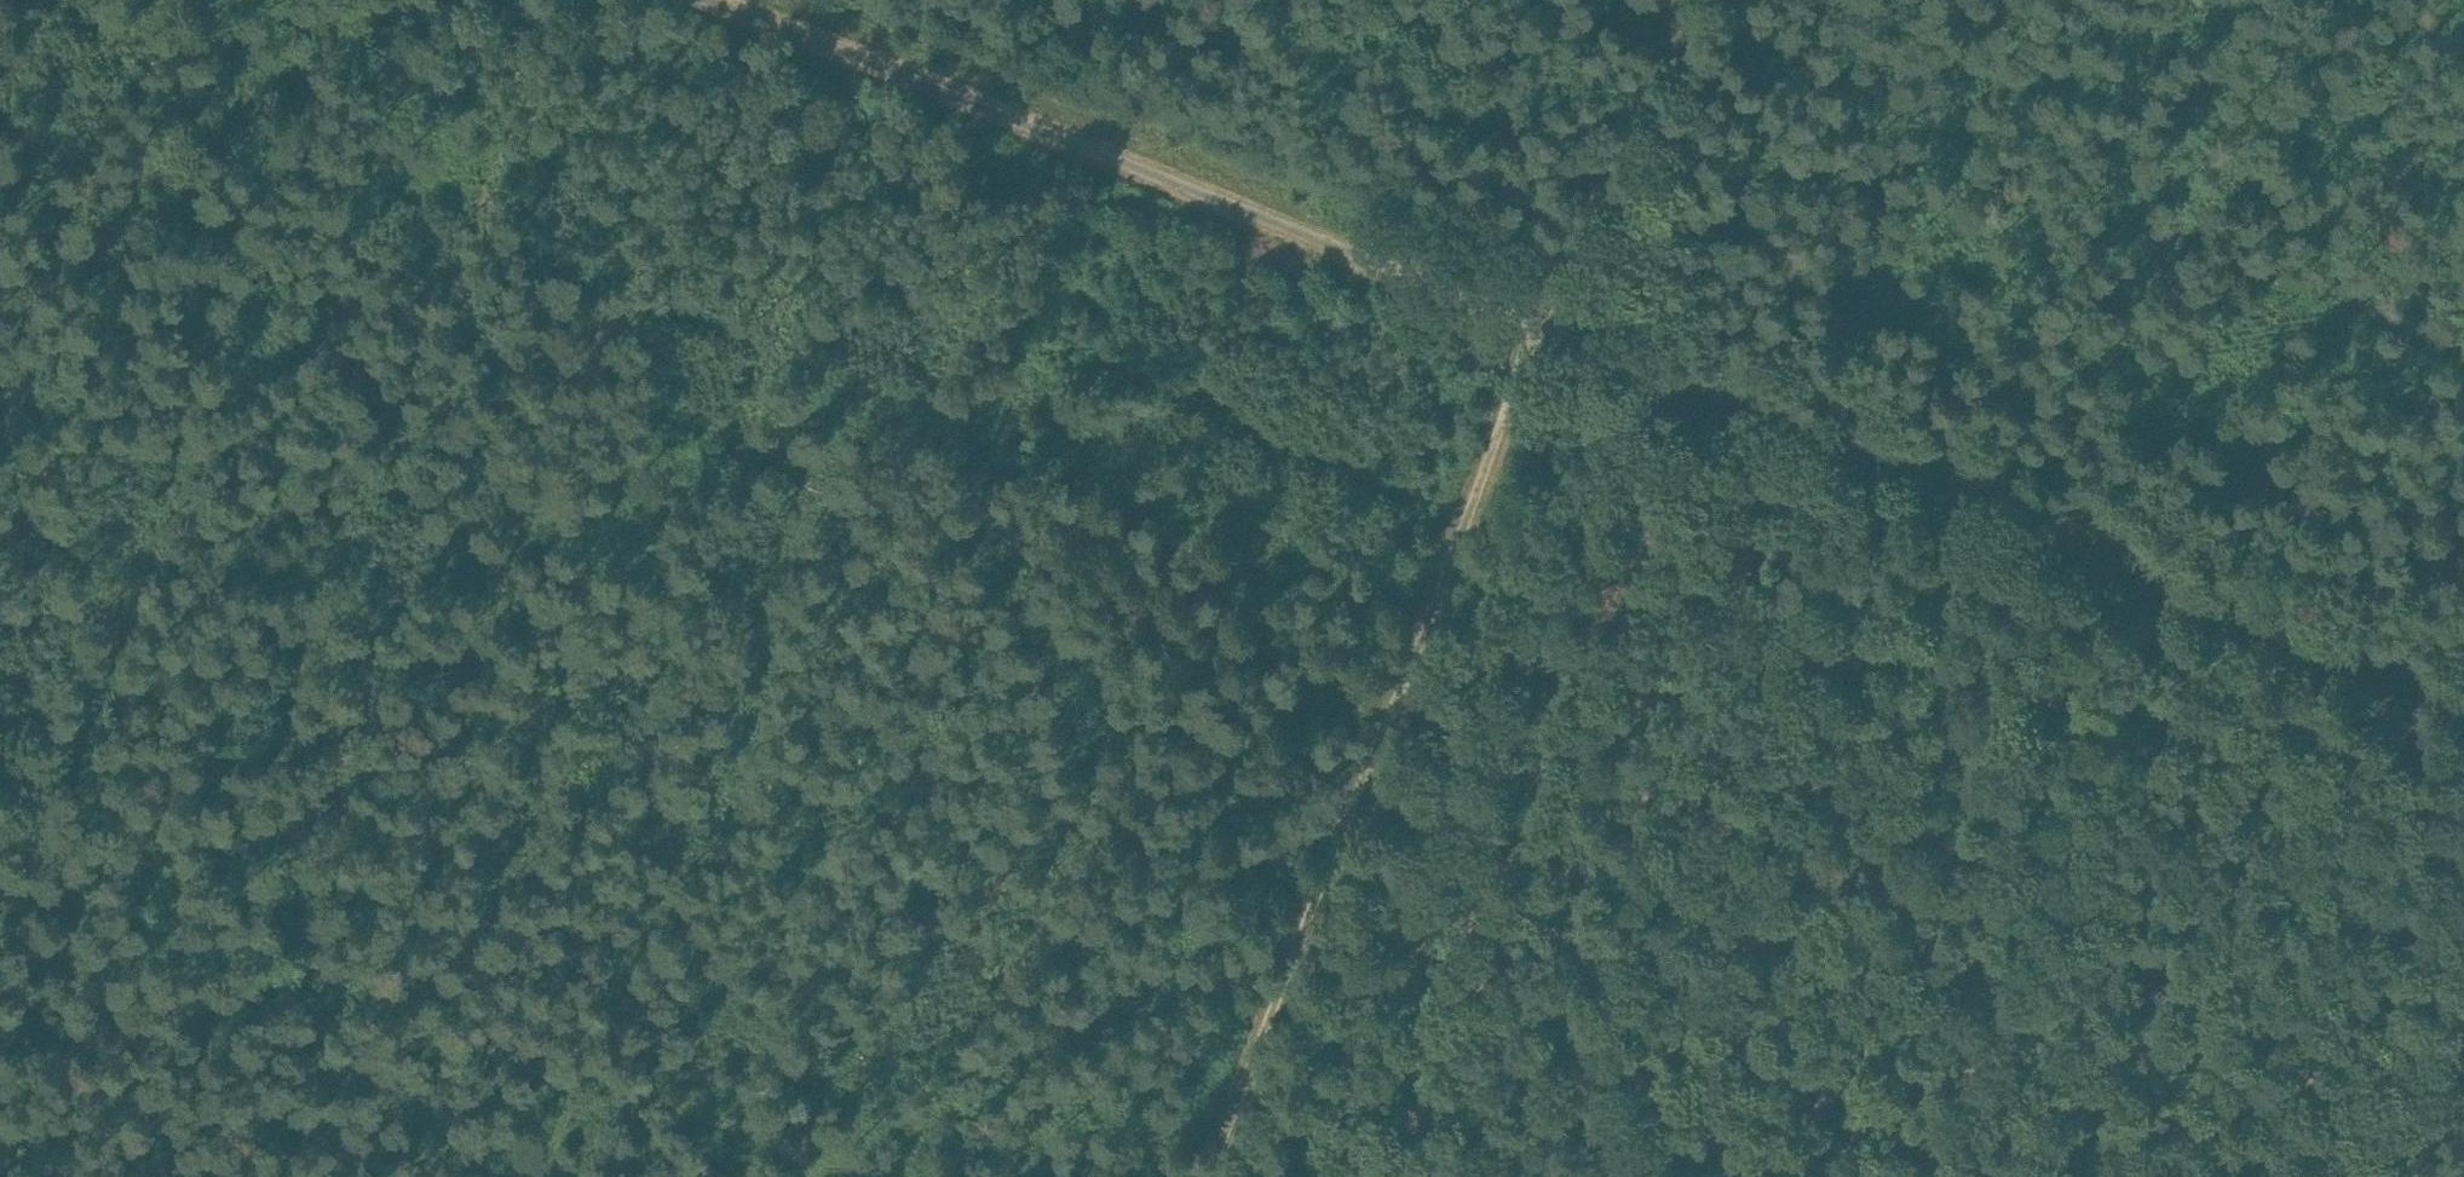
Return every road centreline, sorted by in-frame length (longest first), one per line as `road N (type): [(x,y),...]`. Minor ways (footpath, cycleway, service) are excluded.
road 1 (track): [(2463,682),(1551,325)]
road 2 (track): [(2355,639),(1568,1176)]
road 3 (track): [(1235,1176),(1551,325)]
road 4 (track): [(1551,325),(728,0)]
road 5 (track): [(1551,325),(1680,0)]
road 6 (track): [(929,1176),(618,1061)]
road 7 (track): [(2383,1176),(2463,951)]

